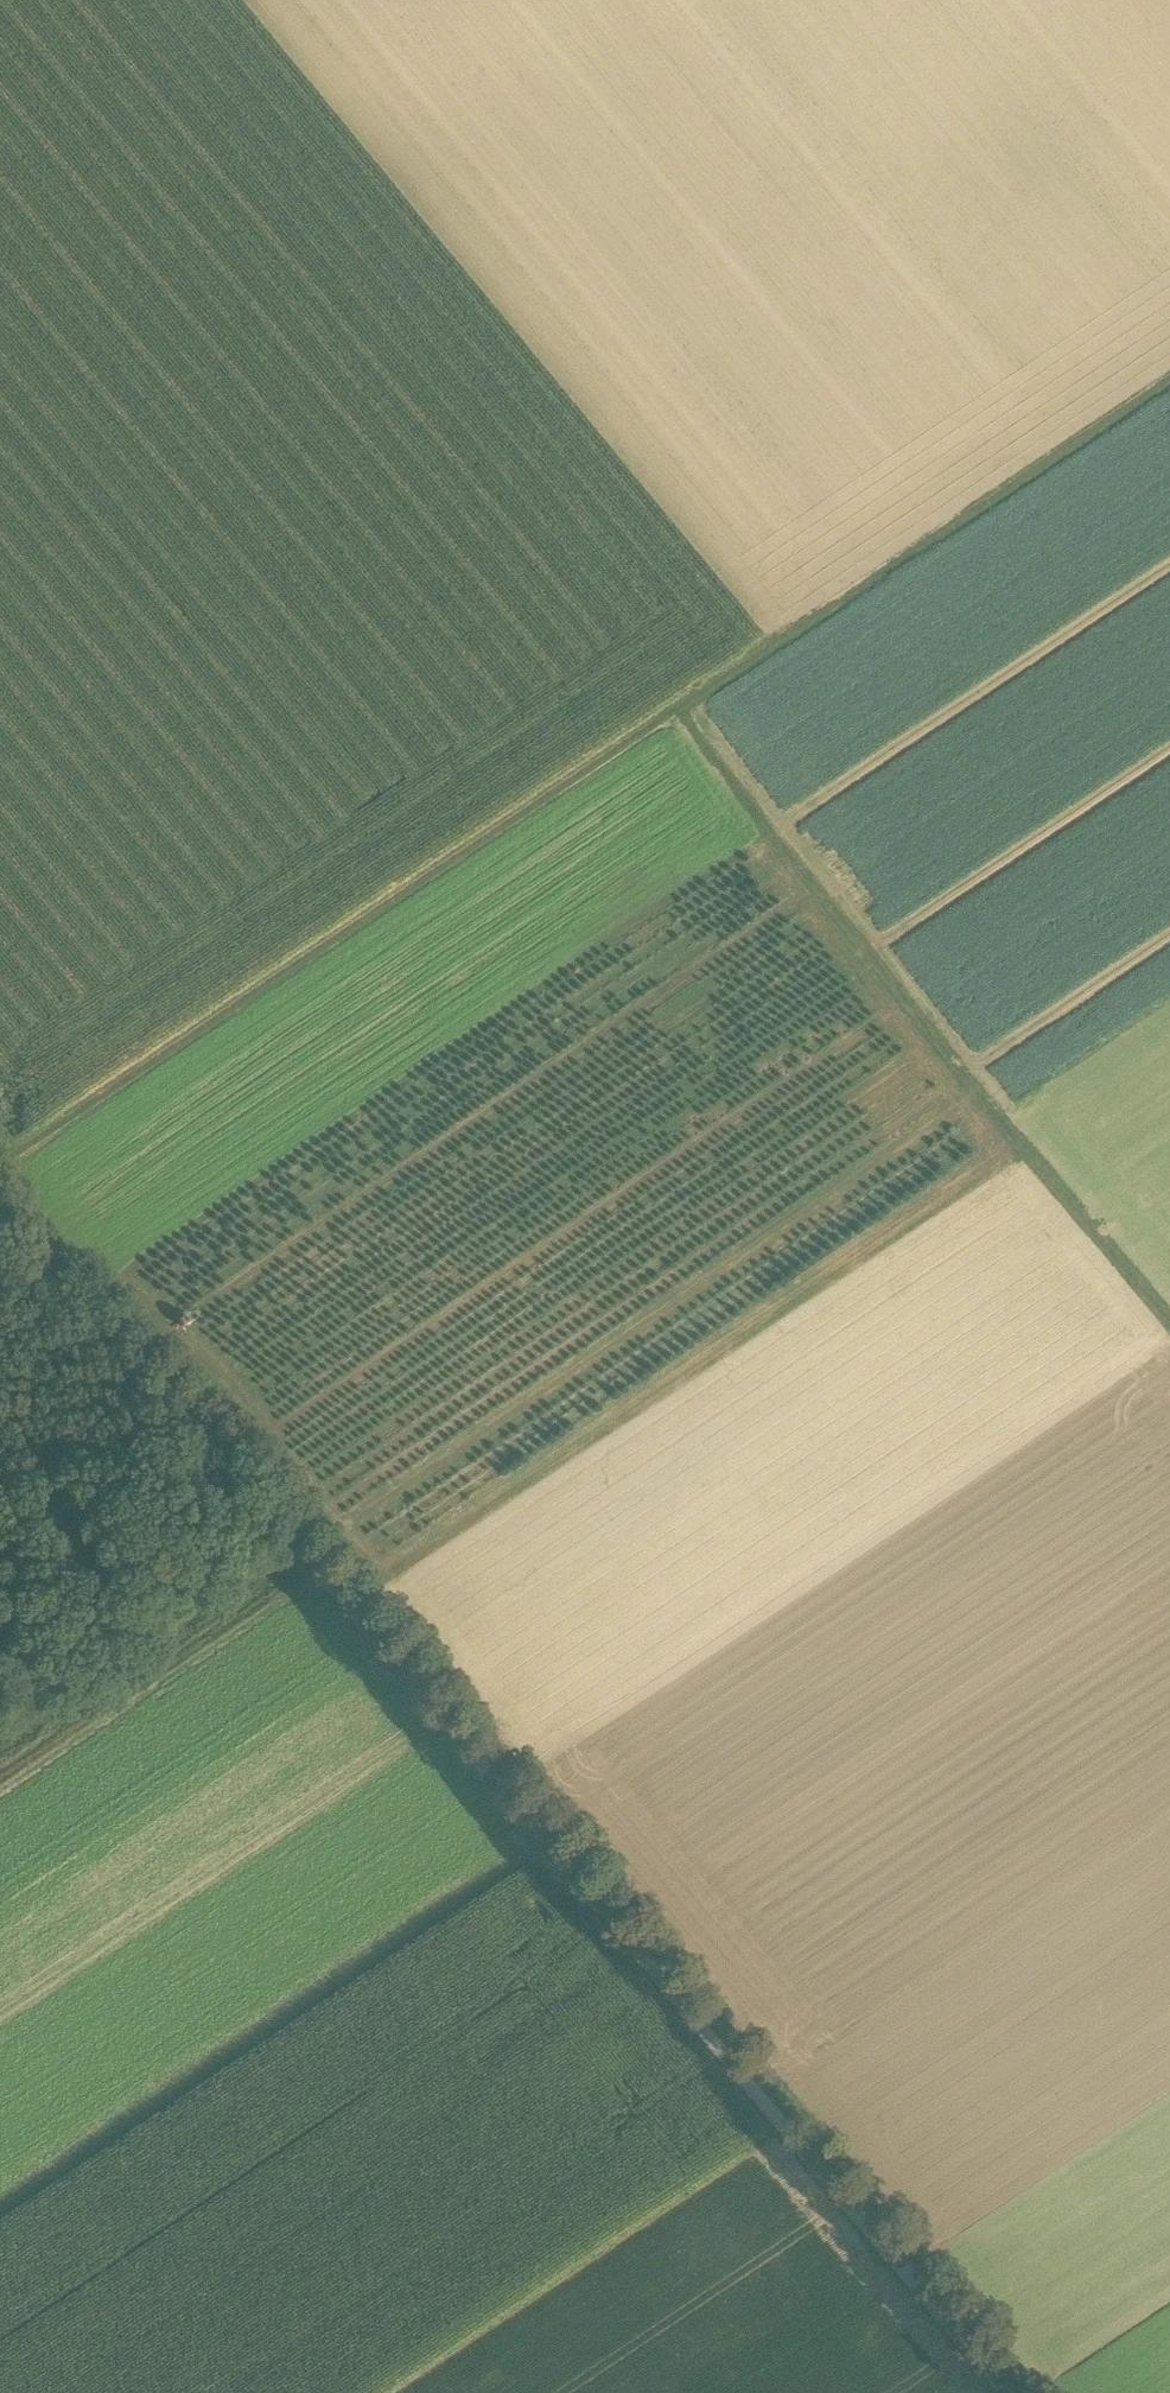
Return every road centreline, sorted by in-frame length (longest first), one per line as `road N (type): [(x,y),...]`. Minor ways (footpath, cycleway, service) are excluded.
road 1 (track): [(0,1186),(1010,2392)]
road 2 (track): [(0,1159),(1169,377)]
road 3 (track): [(1169,1320),(1048,1174)]

